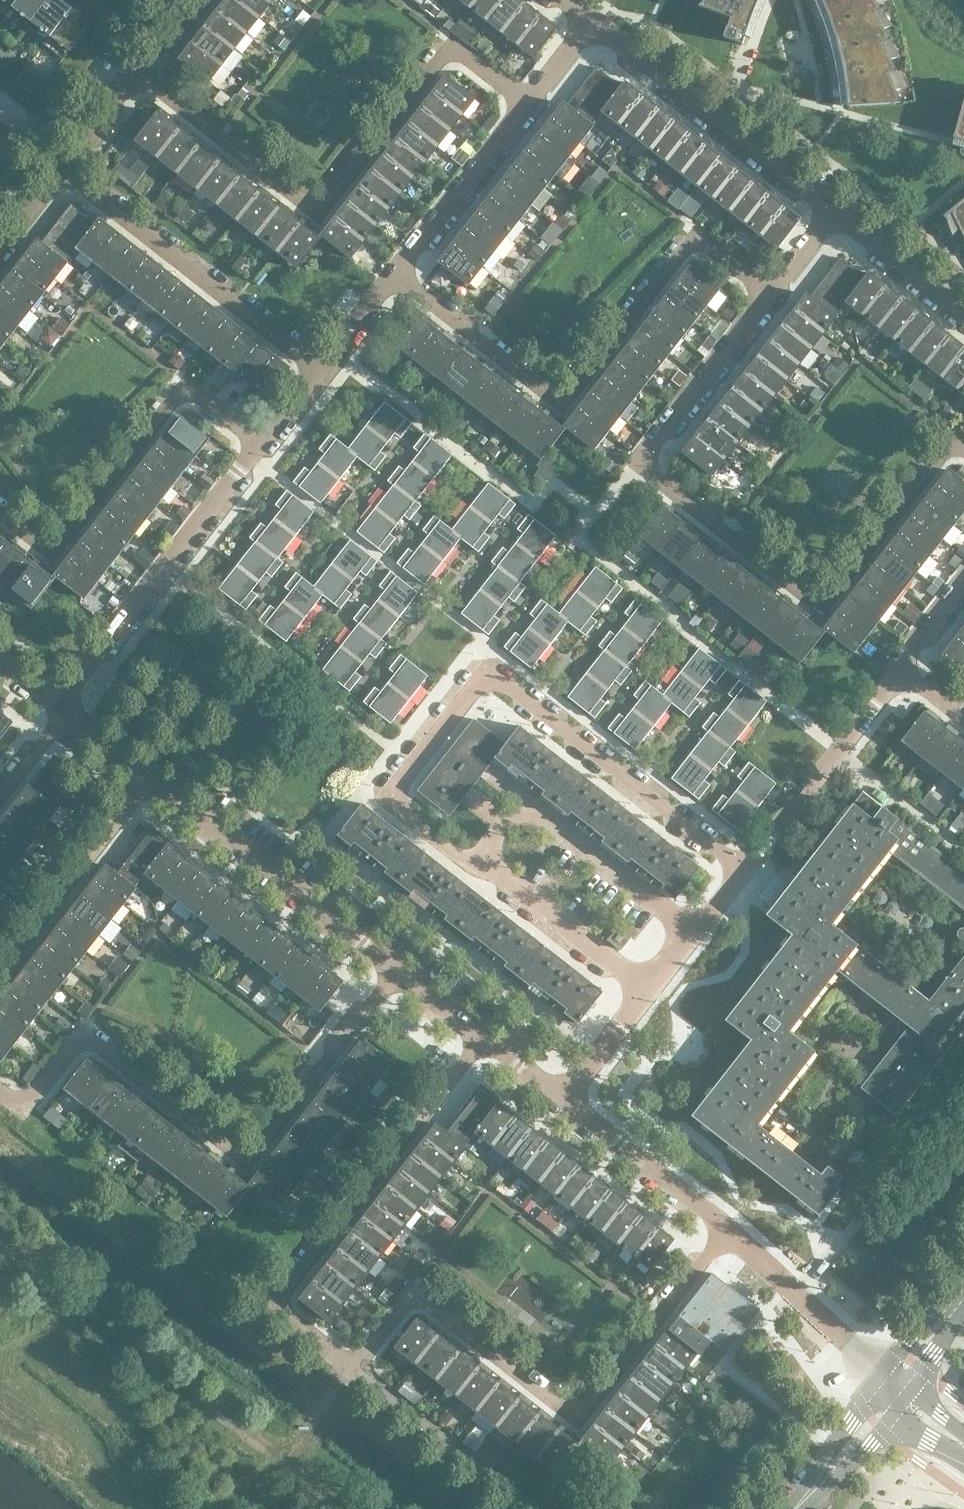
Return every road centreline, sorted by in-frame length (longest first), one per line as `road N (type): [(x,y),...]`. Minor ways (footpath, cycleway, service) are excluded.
road 1 (residential): [(0,1076),(28,1098),(82,1030),(242,1157),(395,965)]
road 2 (residential): [(529,105),(445,41),(315,213),(136,69)]
road 3 (residential): [(348,1367),(408,1290),(573,1417),(722,1227)]
road 4 (residential): [(771,294),(692,231),(558,400),(397,273)]
road 5 (residential): [(739,864),(493,663),(388,791)]
road 6 (residential): [(639,459),(817,605),(955,438),(963,445)]
road 7 (residential): [(348,1367),(269,1298),(477,1030)]
road 8 (residential): [(262,443),(187,383),(51,554),(0,514)]
road 9 (residential): [(320,370),(64,161)]
road 10 (residential): [(64,706),(262,443)]
road 11 (residential): [(644,989),(388,791)]
road 12 (residential): [(835,214),(592,24)]
road 13 (unclassified): [(395,965),(153,775)]
road 14 (residential): [(739,864),(900,664)]
road 15 (residential): [(0,968),(153,775)]
road 16 (residential): [(533,1508),(348,1367)]
road 17 (residential): [(397,273),(529,105)]
road 18 (residential): [(639,459),(771,294)]
road 19 (unclassified): [(722,1227),(566,1100)]
road 20 (residential): [(963,316),(835,214)]
road 21 (residential): [(644,989),(739,864)]
road 22 (tertiary): [(796,1508),(882,1399)]
road 23 (residential): [(566,1100),(644,989)]
road 24 (unclassified): [(798,1296),(882,1399)]
road 25 (unclassified): [(898,1380),(798,1296)]
road 26 (residential): [(320,370),(397,273)]

